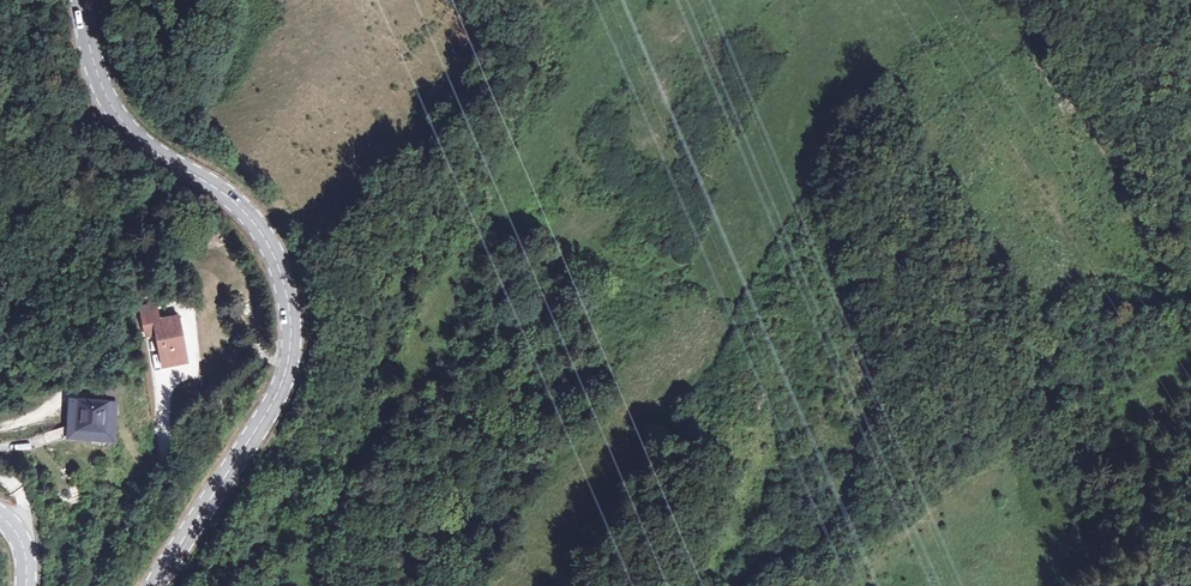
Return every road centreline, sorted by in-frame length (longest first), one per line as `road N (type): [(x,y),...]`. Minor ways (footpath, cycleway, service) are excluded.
road 1 (secondary): [(158,585),(284,375),(291,322),(255,223),(154,156),(110,106),(90,58),(79,0)]

